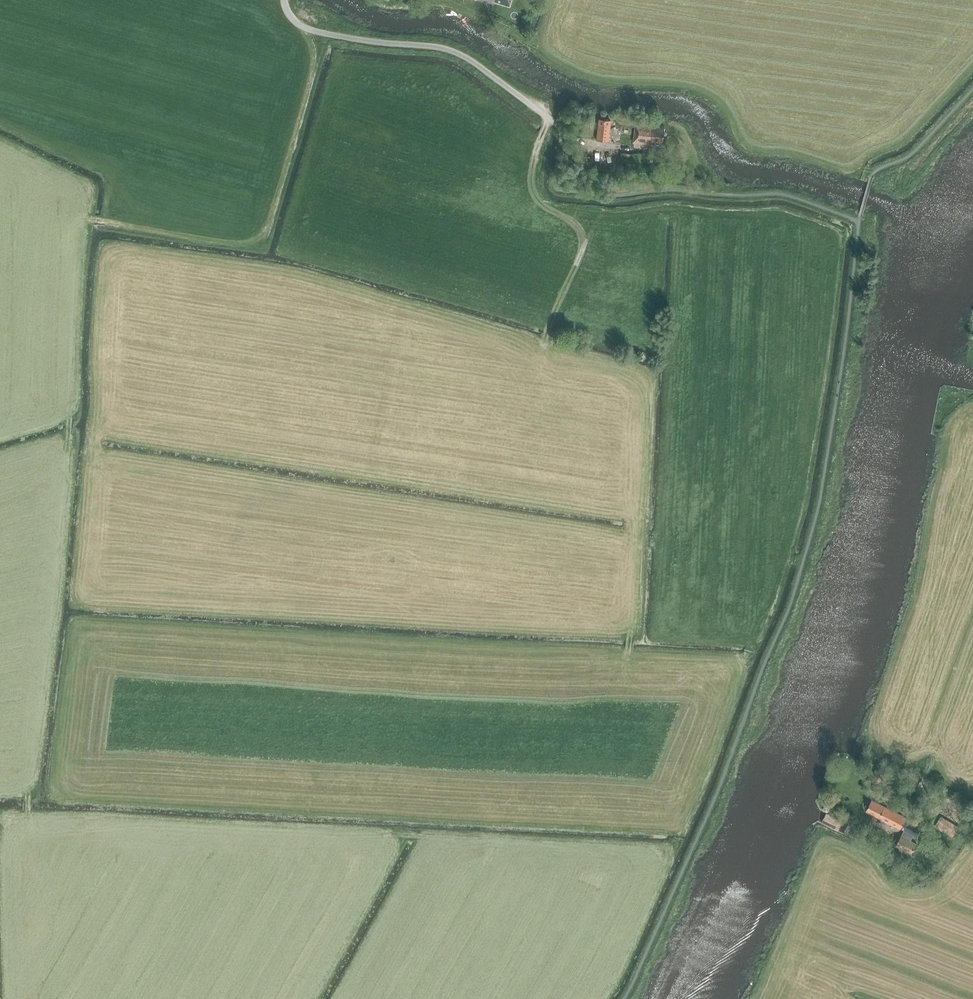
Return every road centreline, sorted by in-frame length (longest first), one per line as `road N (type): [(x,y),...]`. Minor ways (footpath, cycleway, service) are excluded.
road 1 (track): [(313,31),(312,74),(270,221),(257,241),(82,221)]
road 2 (unclassified): [(562,128),(454,52),(313,31),(290,17),(284,0)]

